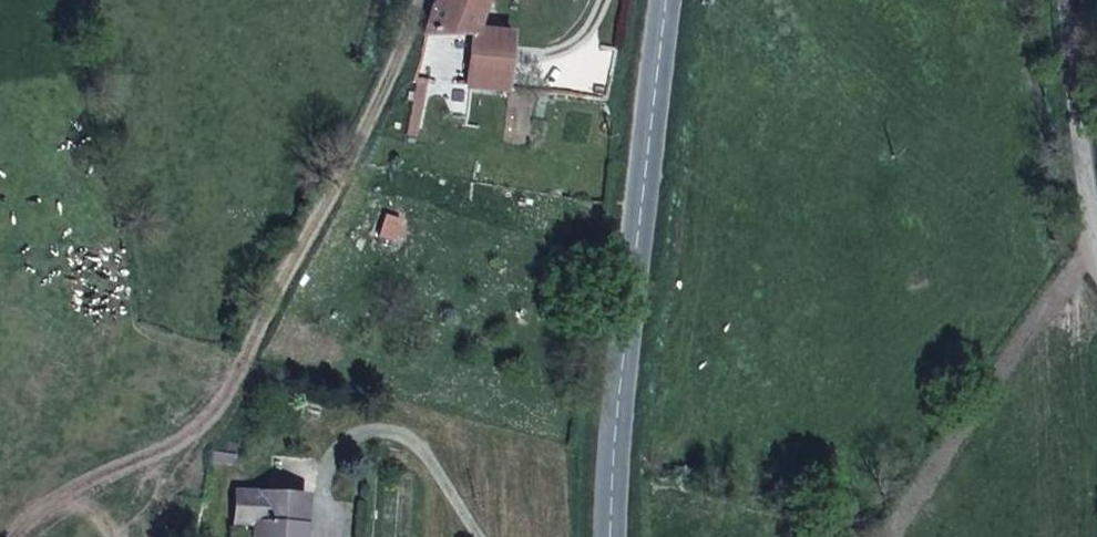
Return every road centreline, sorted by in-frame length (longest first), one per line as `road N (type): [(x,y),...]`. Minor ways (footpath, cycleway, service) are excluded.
road 1 (secondary): [(667,0),(613,441),(610,536)]
road 2 (residential): [(1064,0),(1096,228)]

